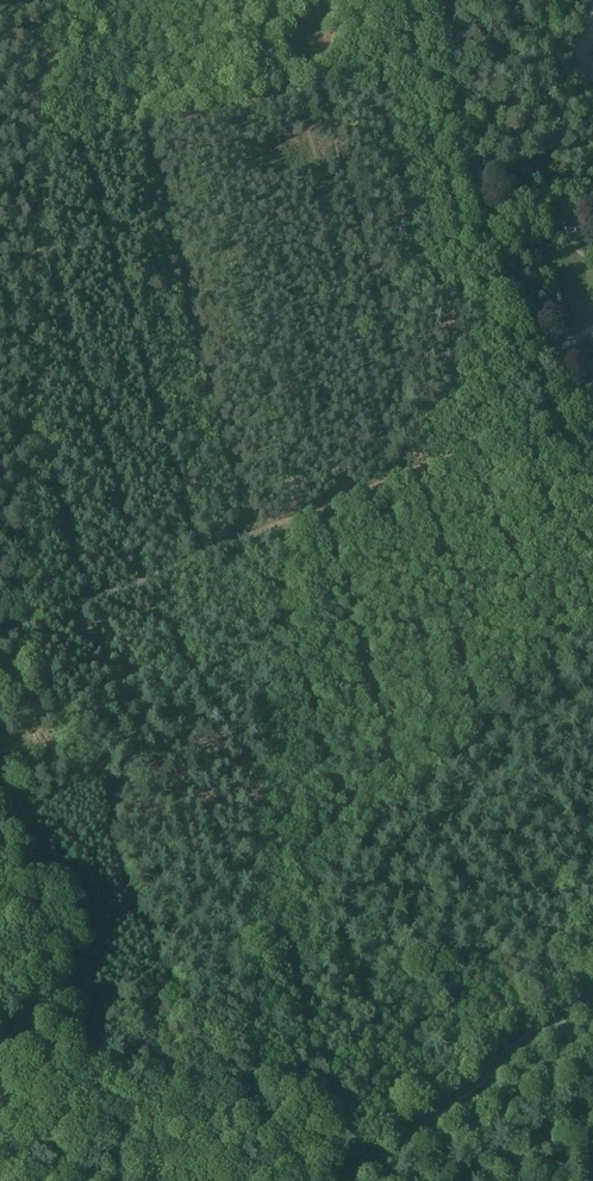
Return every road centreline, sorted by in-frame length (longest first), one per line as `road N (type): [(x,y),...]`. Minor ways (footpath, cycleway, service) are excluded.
road 1 (track): [(48,0),(21,617)]
road 2 (track): [(0,626),(552,415)]
road 3 (tertiary): [(592,436),(503,249),(468,133),(444,0)]
road 4 (tertiary): [(362,1180),(592,982)]

